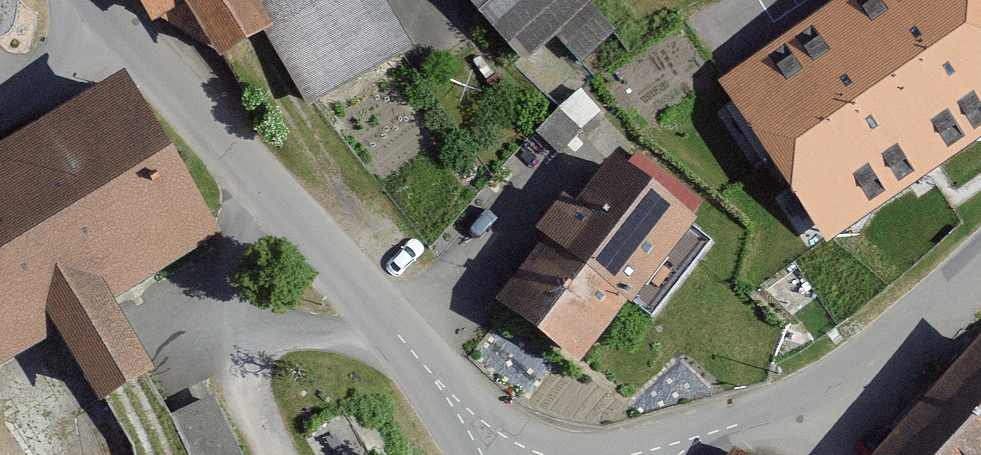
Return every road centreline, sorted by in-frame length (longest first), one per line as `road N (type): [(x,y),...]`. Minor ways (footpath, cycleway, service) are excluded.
road 1 (unclassified): [(462,417),(352,279),(126,36)]
road 2 (unclassified): [(980,259),(889,352),(831,391),(770,416)]
road 3 (residential): [(126,36),(0,109)]

